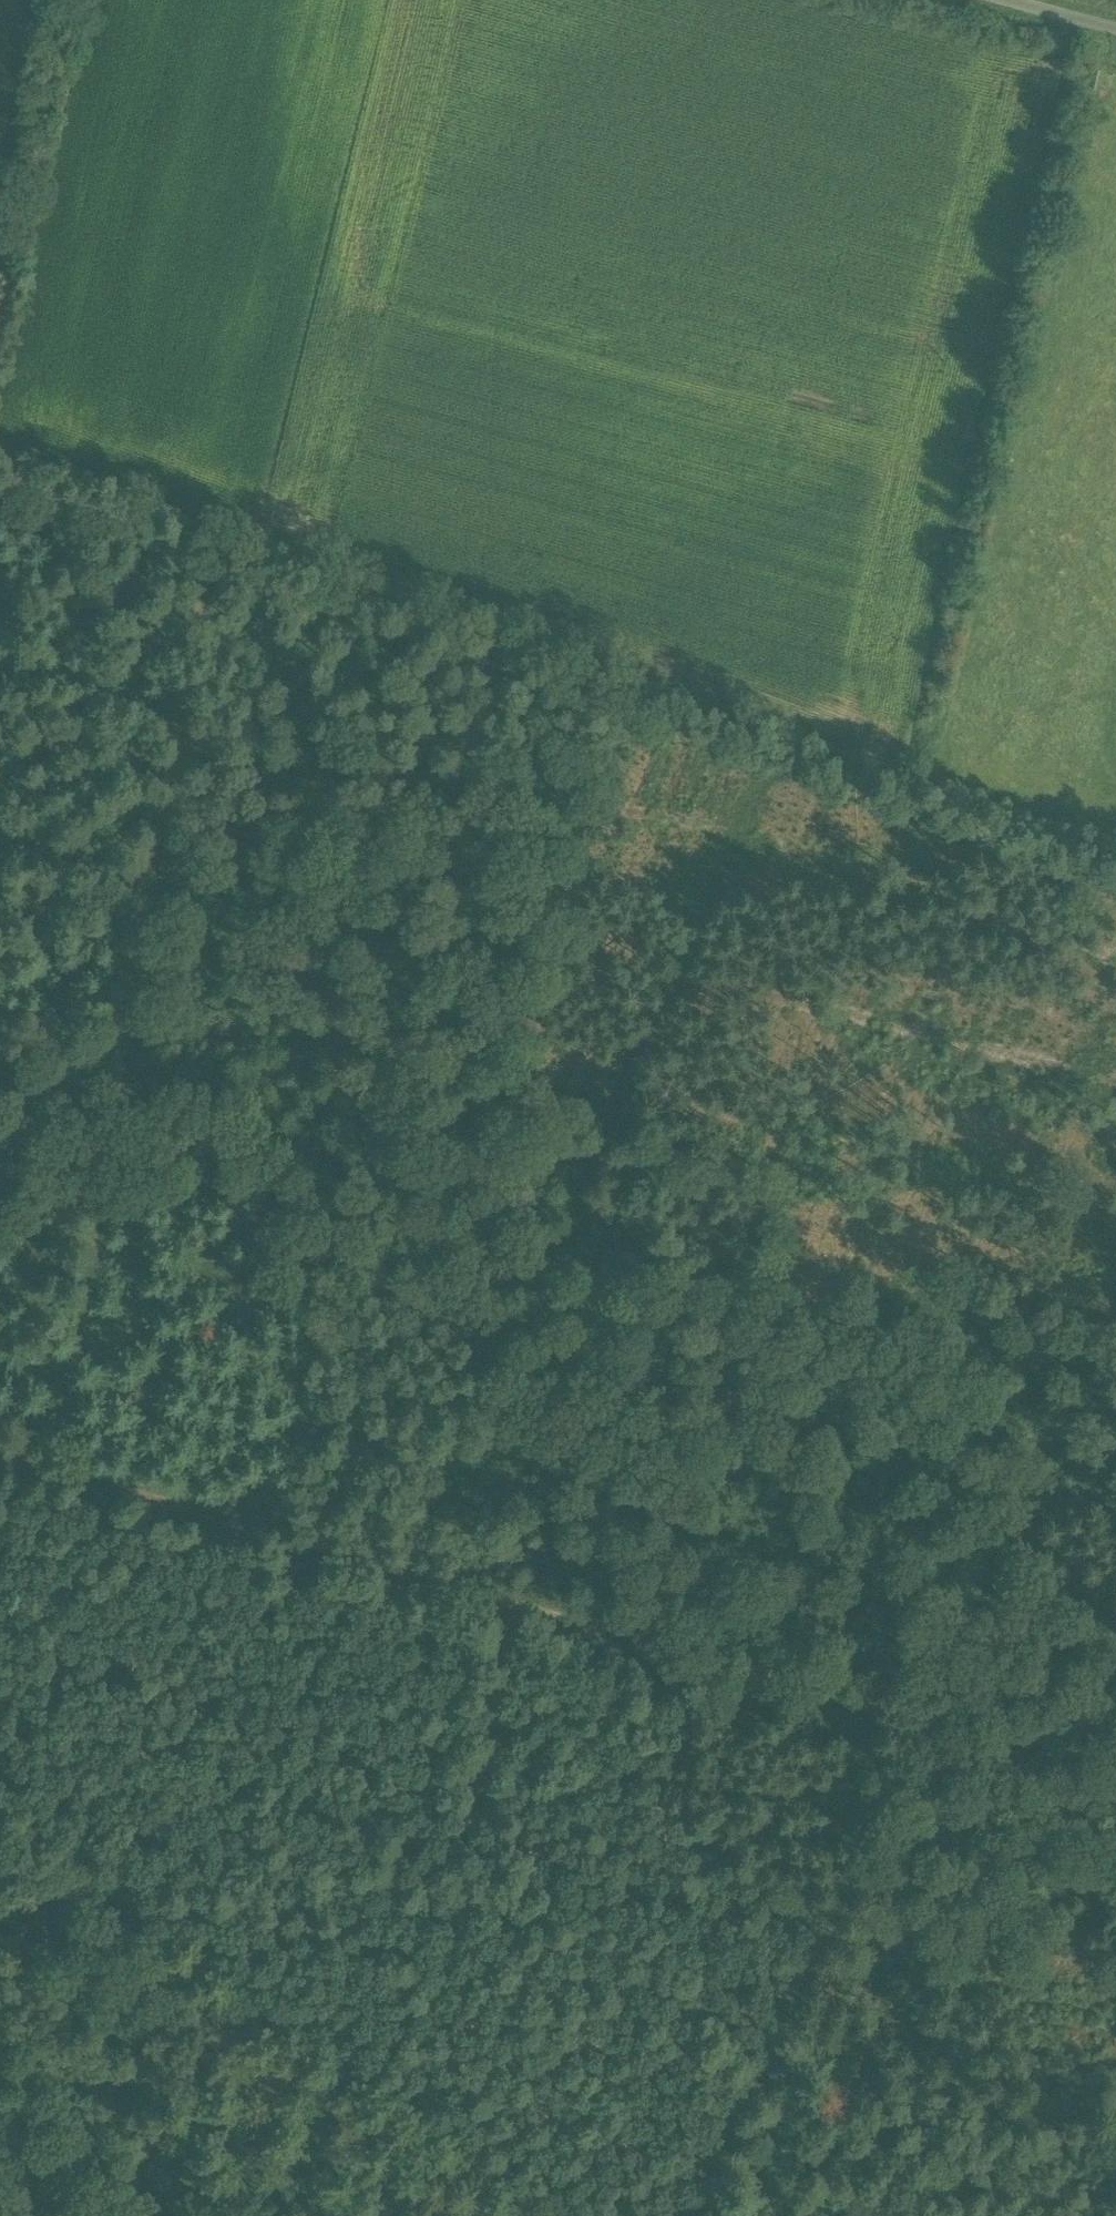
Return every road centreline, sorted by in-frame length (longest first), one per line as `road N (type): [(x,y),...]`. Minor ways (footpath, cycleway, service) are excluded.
road 1 (track): [(0,1460),(1115,1772)]
road 2 (unclassified): [(1115,31),(998,0)]

